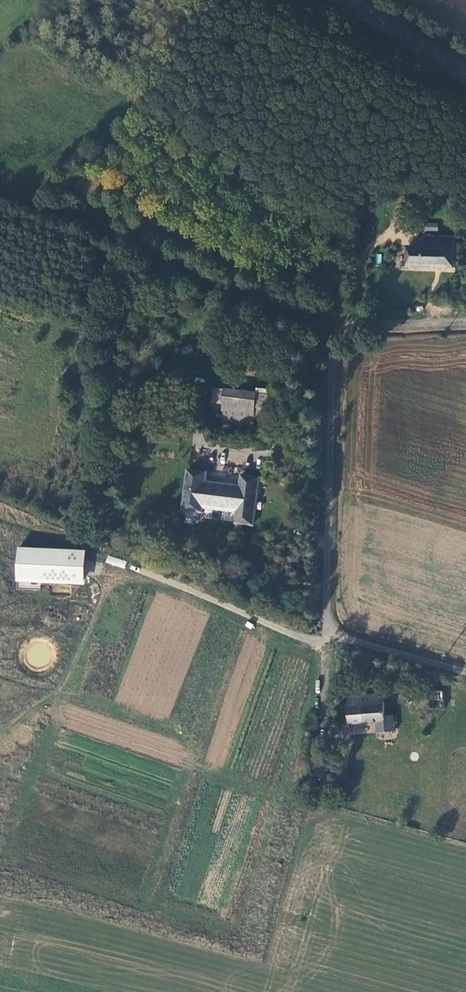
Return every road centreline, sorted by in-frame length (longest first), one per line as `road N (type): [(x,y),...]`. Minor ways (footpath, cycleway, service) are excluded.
road 1 (residential): [(325,632),(336,337),(375,323),(465,320)]
road 2 (residential): [(465,671),(325,632)]
road 3 (primary): [(465,74),(349,0)]

